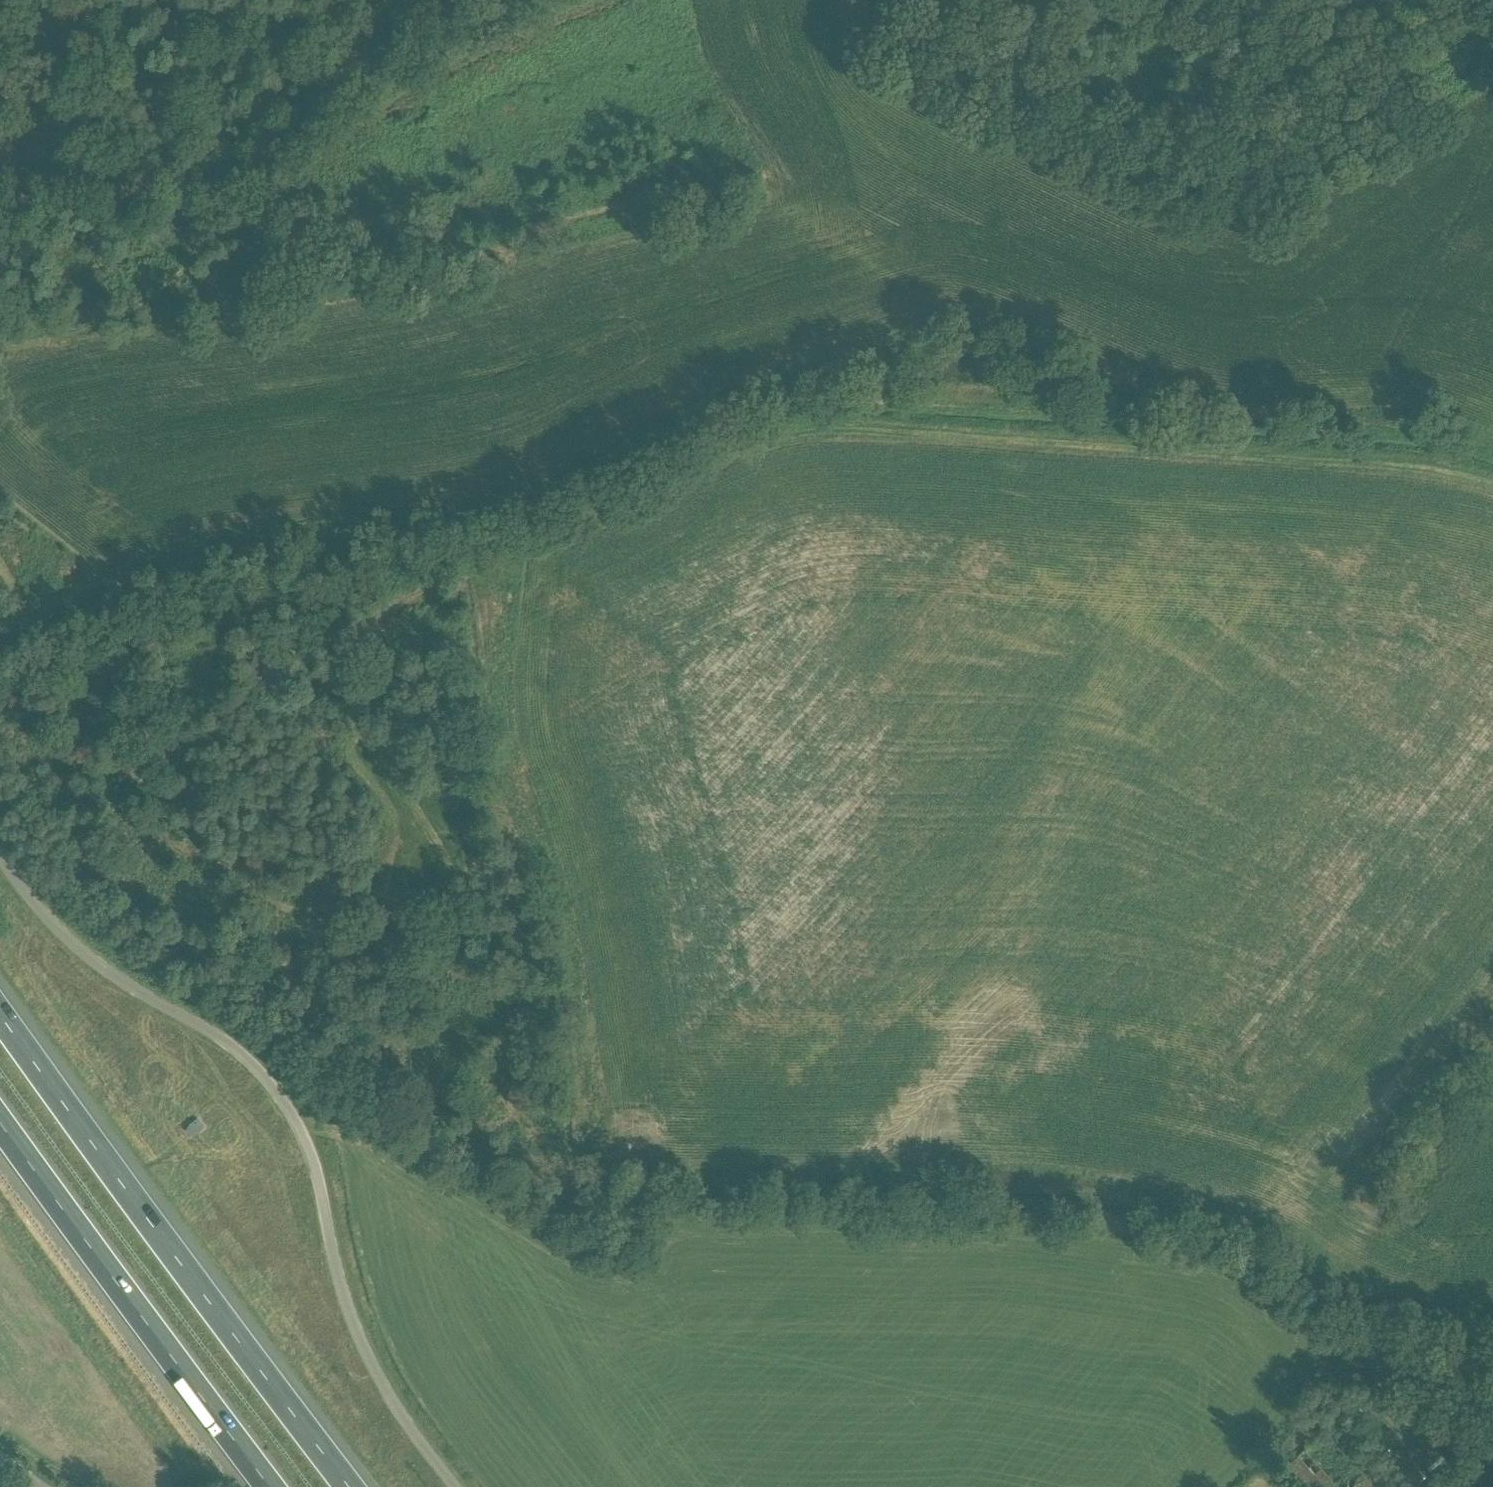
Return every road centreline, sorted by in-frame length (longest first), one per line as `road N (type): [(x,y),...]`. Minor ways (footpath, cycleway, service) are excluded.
road 1 (unclassified): [(451,1486),(363,1351),(292,1106),(248,1057),(118,981),(62,938),(0,861)]
road 2 (motorway): [(349,1486),(0,1010)]
road 3 (motorway): [(0,1122),(270,1486)]

